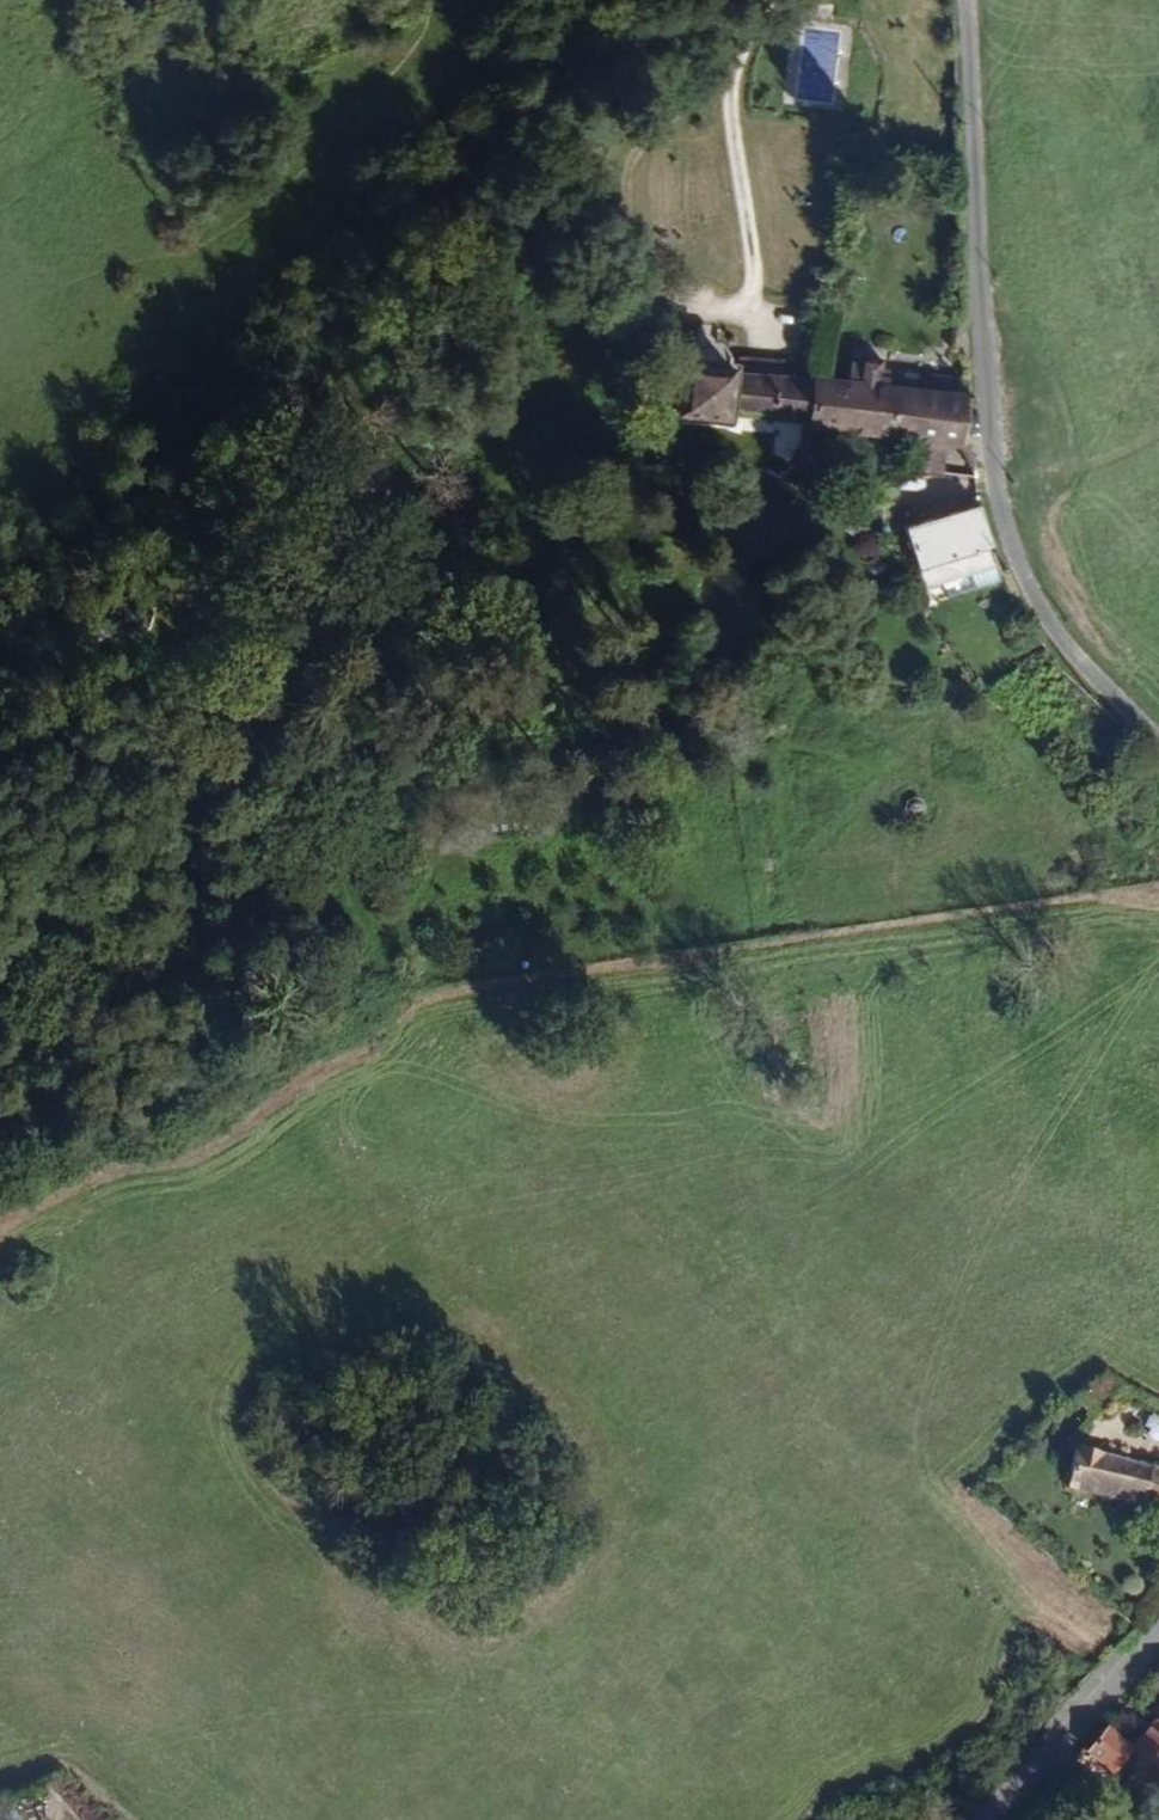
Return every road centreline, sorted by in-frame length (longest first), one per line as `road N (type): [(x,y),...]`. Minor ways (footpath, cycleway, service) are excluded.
road 1 (residential): [(956,0),(990,487),(1023,586),(1071,657),(1158,744)]
road 2 (tertiary): [(1158,1631),(997,1819)]

